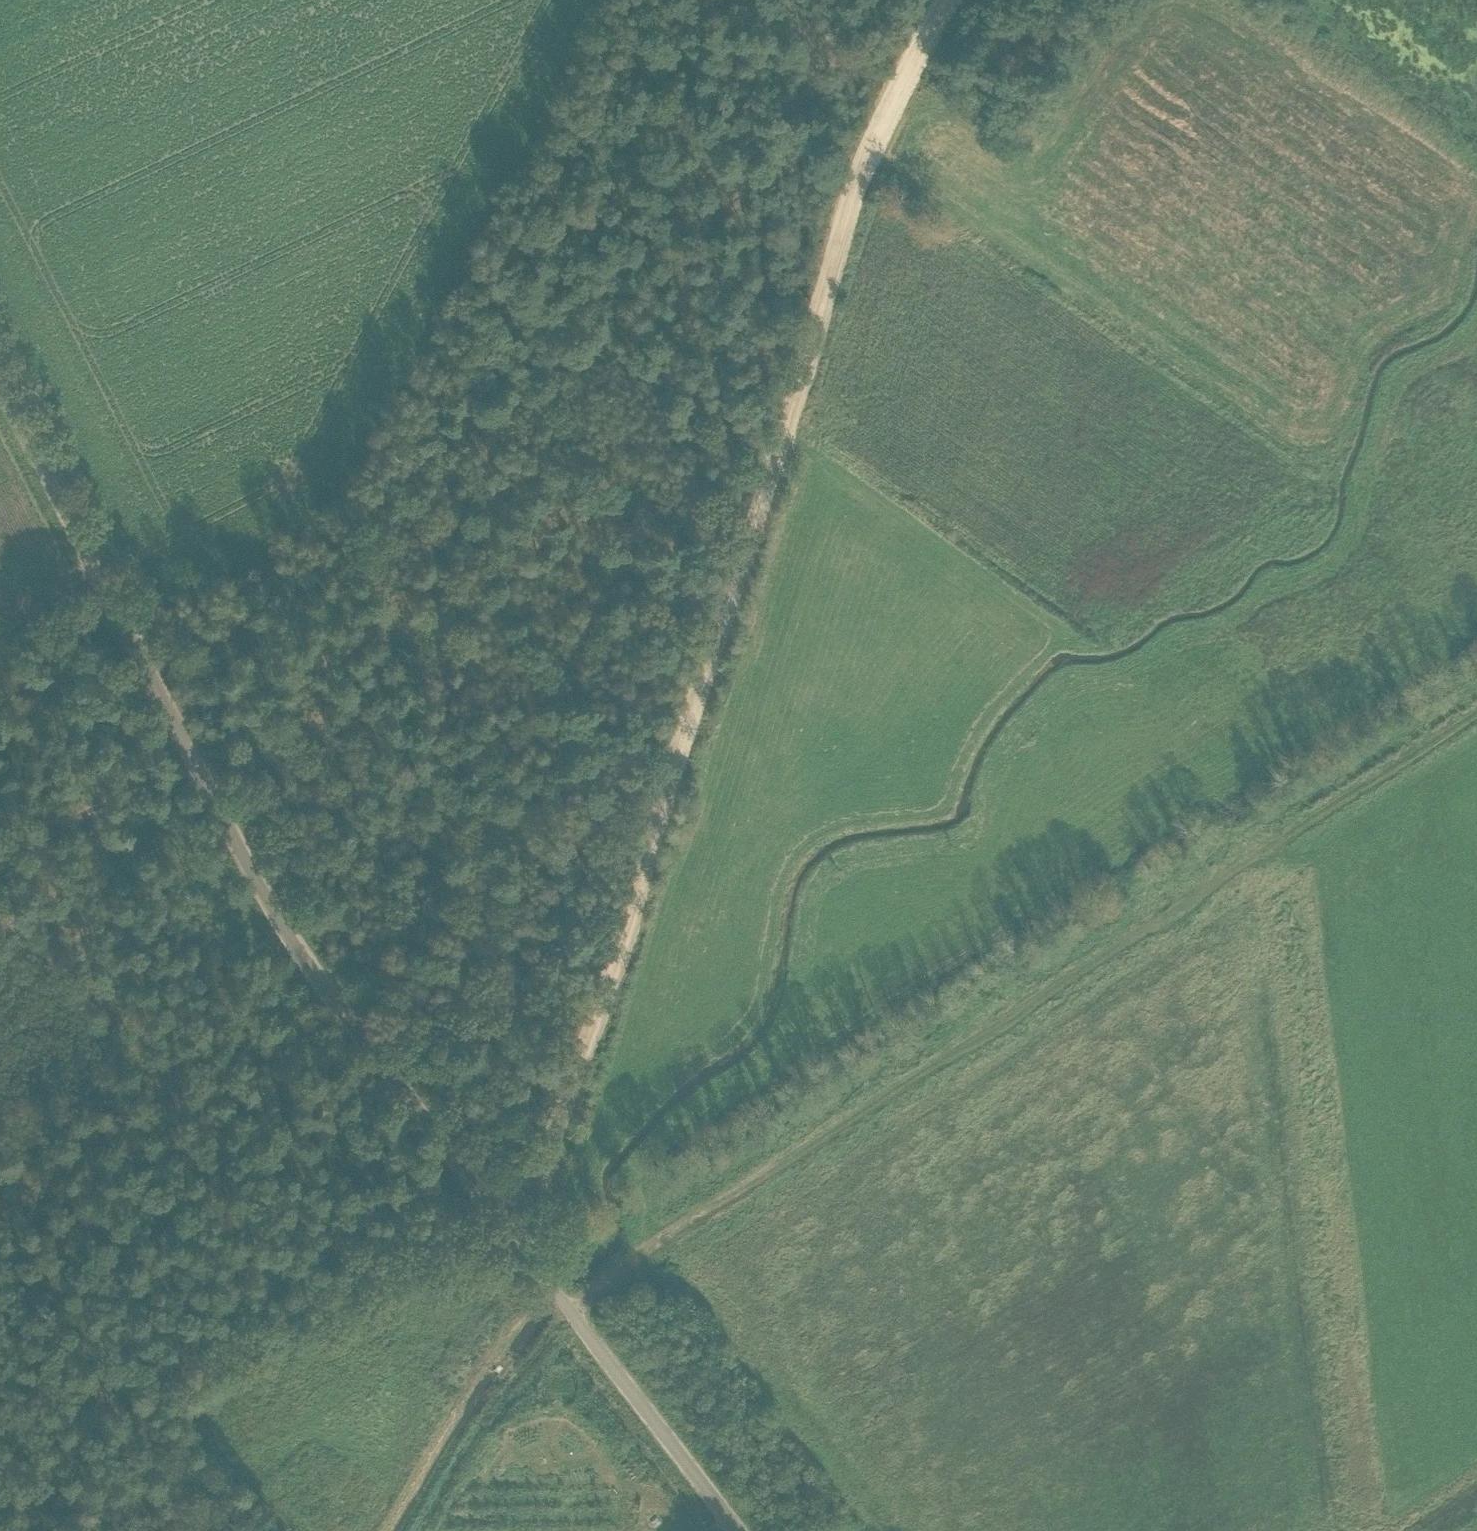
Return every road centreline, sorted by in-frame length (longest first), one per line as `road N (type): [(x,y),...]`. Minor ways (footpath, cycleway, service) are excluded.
road 1 (unclassified): [(741,1530),(366,1060),(272,918),(0,382)]
road 2 (track): [(517,1243),(910,97),(963,0)]
road 3 (track): [(1476,720),(565,1305)]

